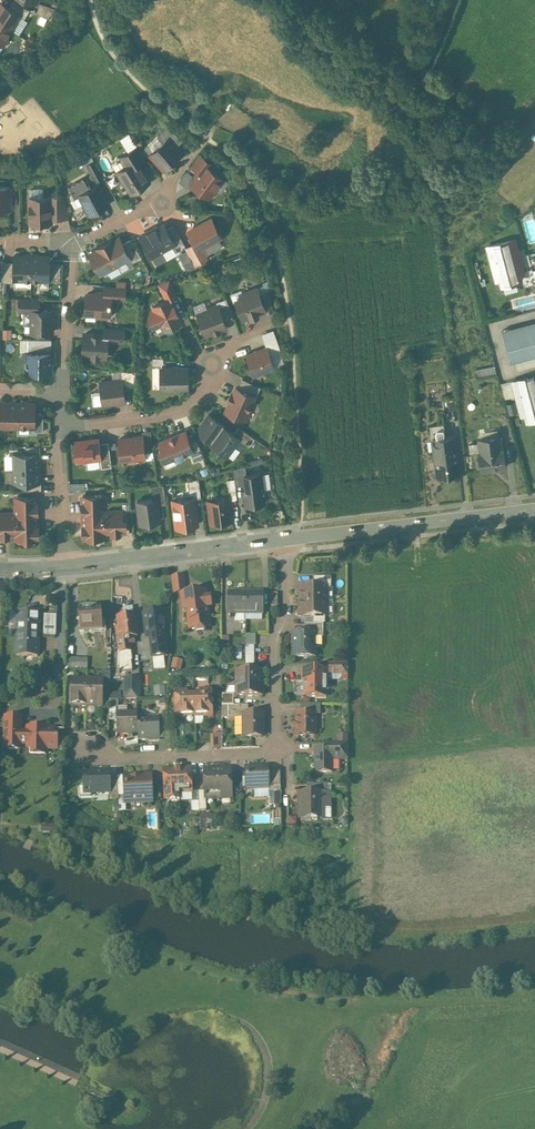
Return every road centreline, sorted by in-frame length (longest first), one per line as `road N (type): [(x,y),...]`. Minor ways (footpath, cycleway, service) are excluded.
road 1 (residential): [(287,538),(275,740),(262,754),(122,759),(90,749)]
road 2 (residential): [(60,426),(188,408),(237,340),(291,319)]
road 3 (tertiary): [(534,508),(287,538)]
road 4 (tertiary): [(287,538),(67,567)]
road 5 (residential): [(209,137),(162,202),(69,241)]
road 6 (residential): [(61,392),(69,241)]
road 7 (residential): [(67,567),(60,426)]

